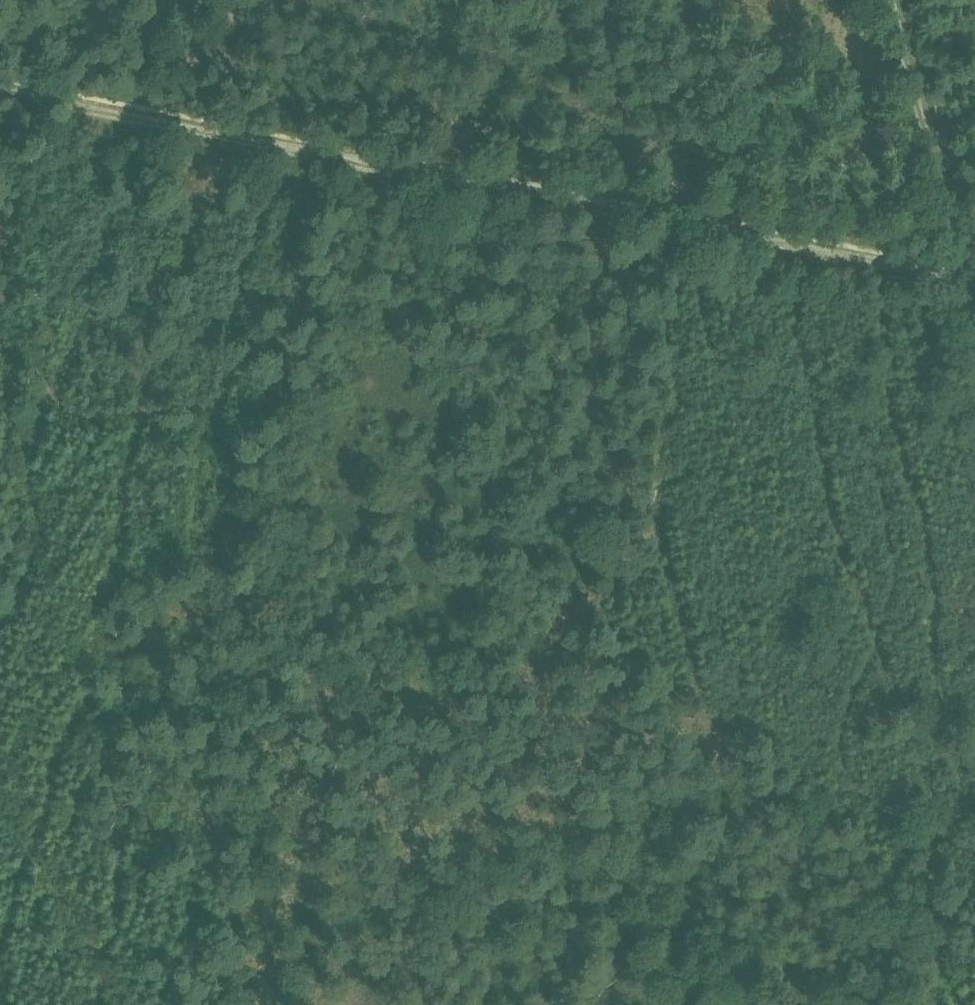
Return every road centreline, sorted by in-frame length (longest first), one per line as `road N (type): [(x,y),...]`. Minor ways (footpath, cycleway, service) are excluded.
road 1 (track): [(829,253),(0,93)]
road 2 (track): [(890,0),(969,283)]
road 3 (track): [(969,283),(829,253)]

